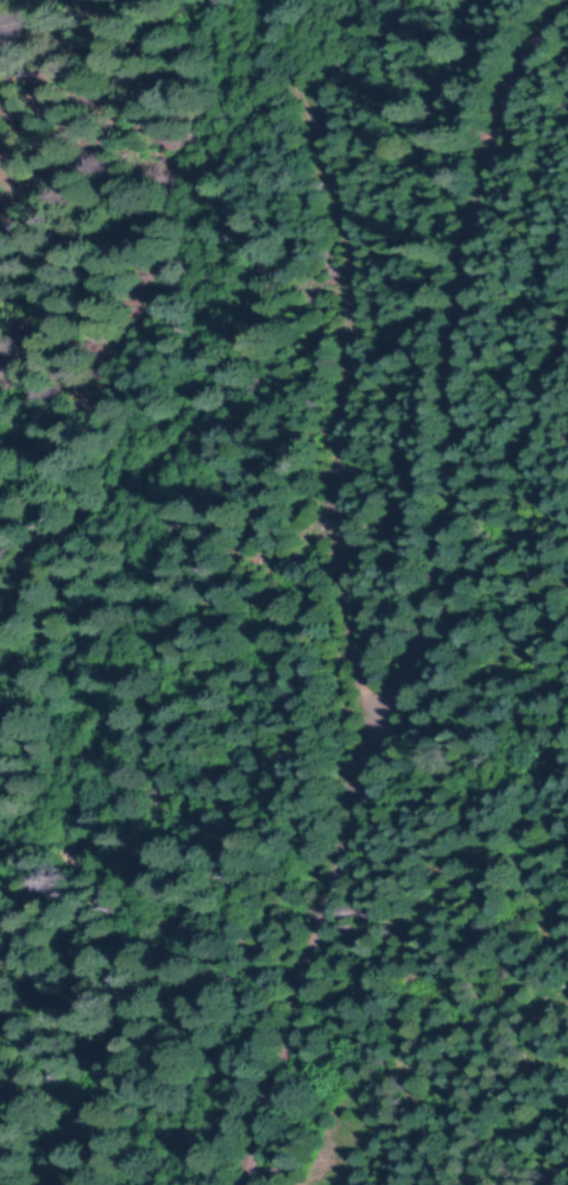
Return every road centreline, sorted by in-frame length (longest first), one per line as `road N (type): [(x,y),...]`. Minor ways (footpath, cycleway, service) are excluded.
road 1 (track): [(236,1184),(448,508),(468,228),(506,97),(532,45),(567,4)]
road 2 (track): [(374,743),(330,541),(346,348),(345,248),(260,0)]

